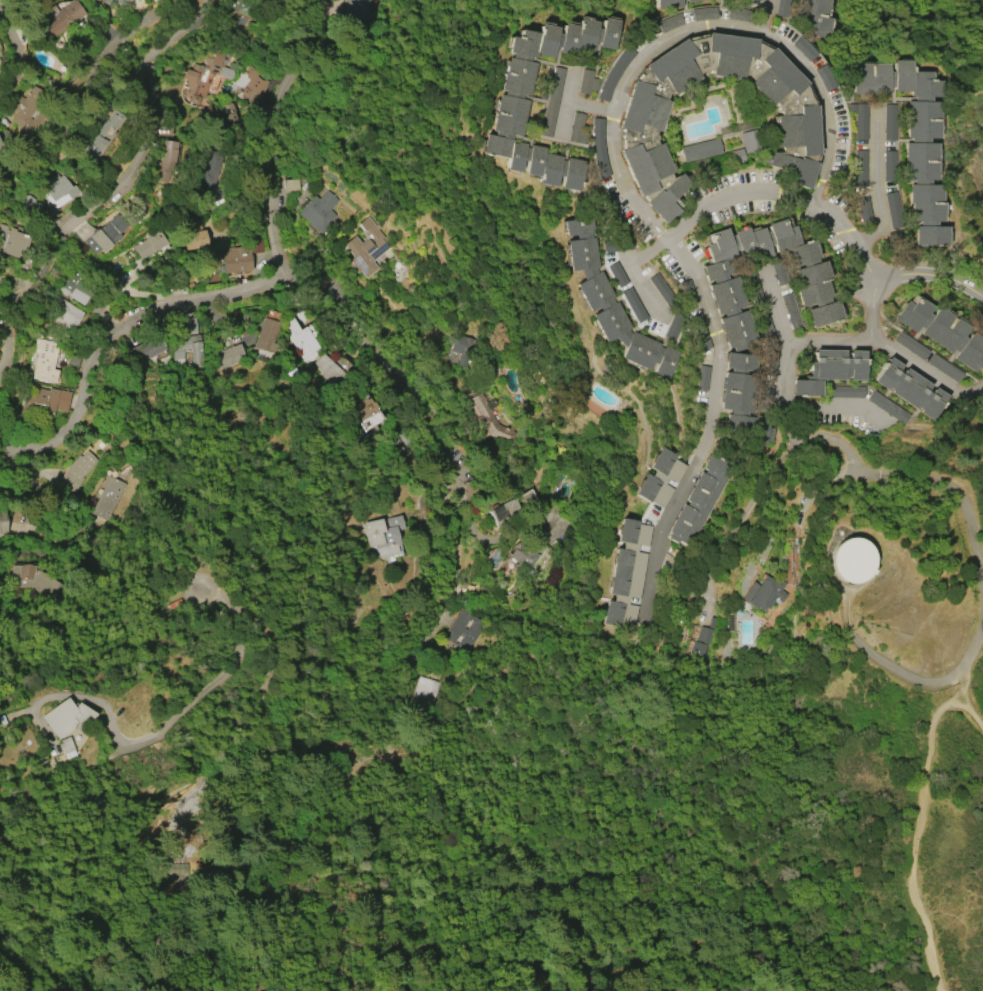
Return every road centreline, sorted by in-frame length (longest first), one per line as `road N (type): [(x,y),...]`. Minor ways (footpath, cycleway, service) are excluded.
road 1 (residential): [(982,294),(934,276),(859,273),(812,204),(789,195),(743,192),(694,216),(668,241),(707,300),(722,354),(715,411),(702,462),(659,542),(643,614)]
road 2 (residential): [(317,0),(270,119),(278,180),(274,248),(291,277),(335,300),(395,374),(457,473)]
road 3 (residential): [(812,204),(832,141),(827,105),(809,68),(761,33),(692,28),(651,53),(616,114),(617,164),(629,195),(668,241)]
road 4 (residential): [(212,0),(147,68),(149,151),(137,171),(69,225),(18,302),(3,381)]
road 5 (track): [(939,990),(911,890),(912,864),(933,716),(959,683)]
road 6 (residential): [(291,277),(168,303),(111,331),(68,435)]
road 7 (residential): [(57,98),(137,25),(187,0)]

